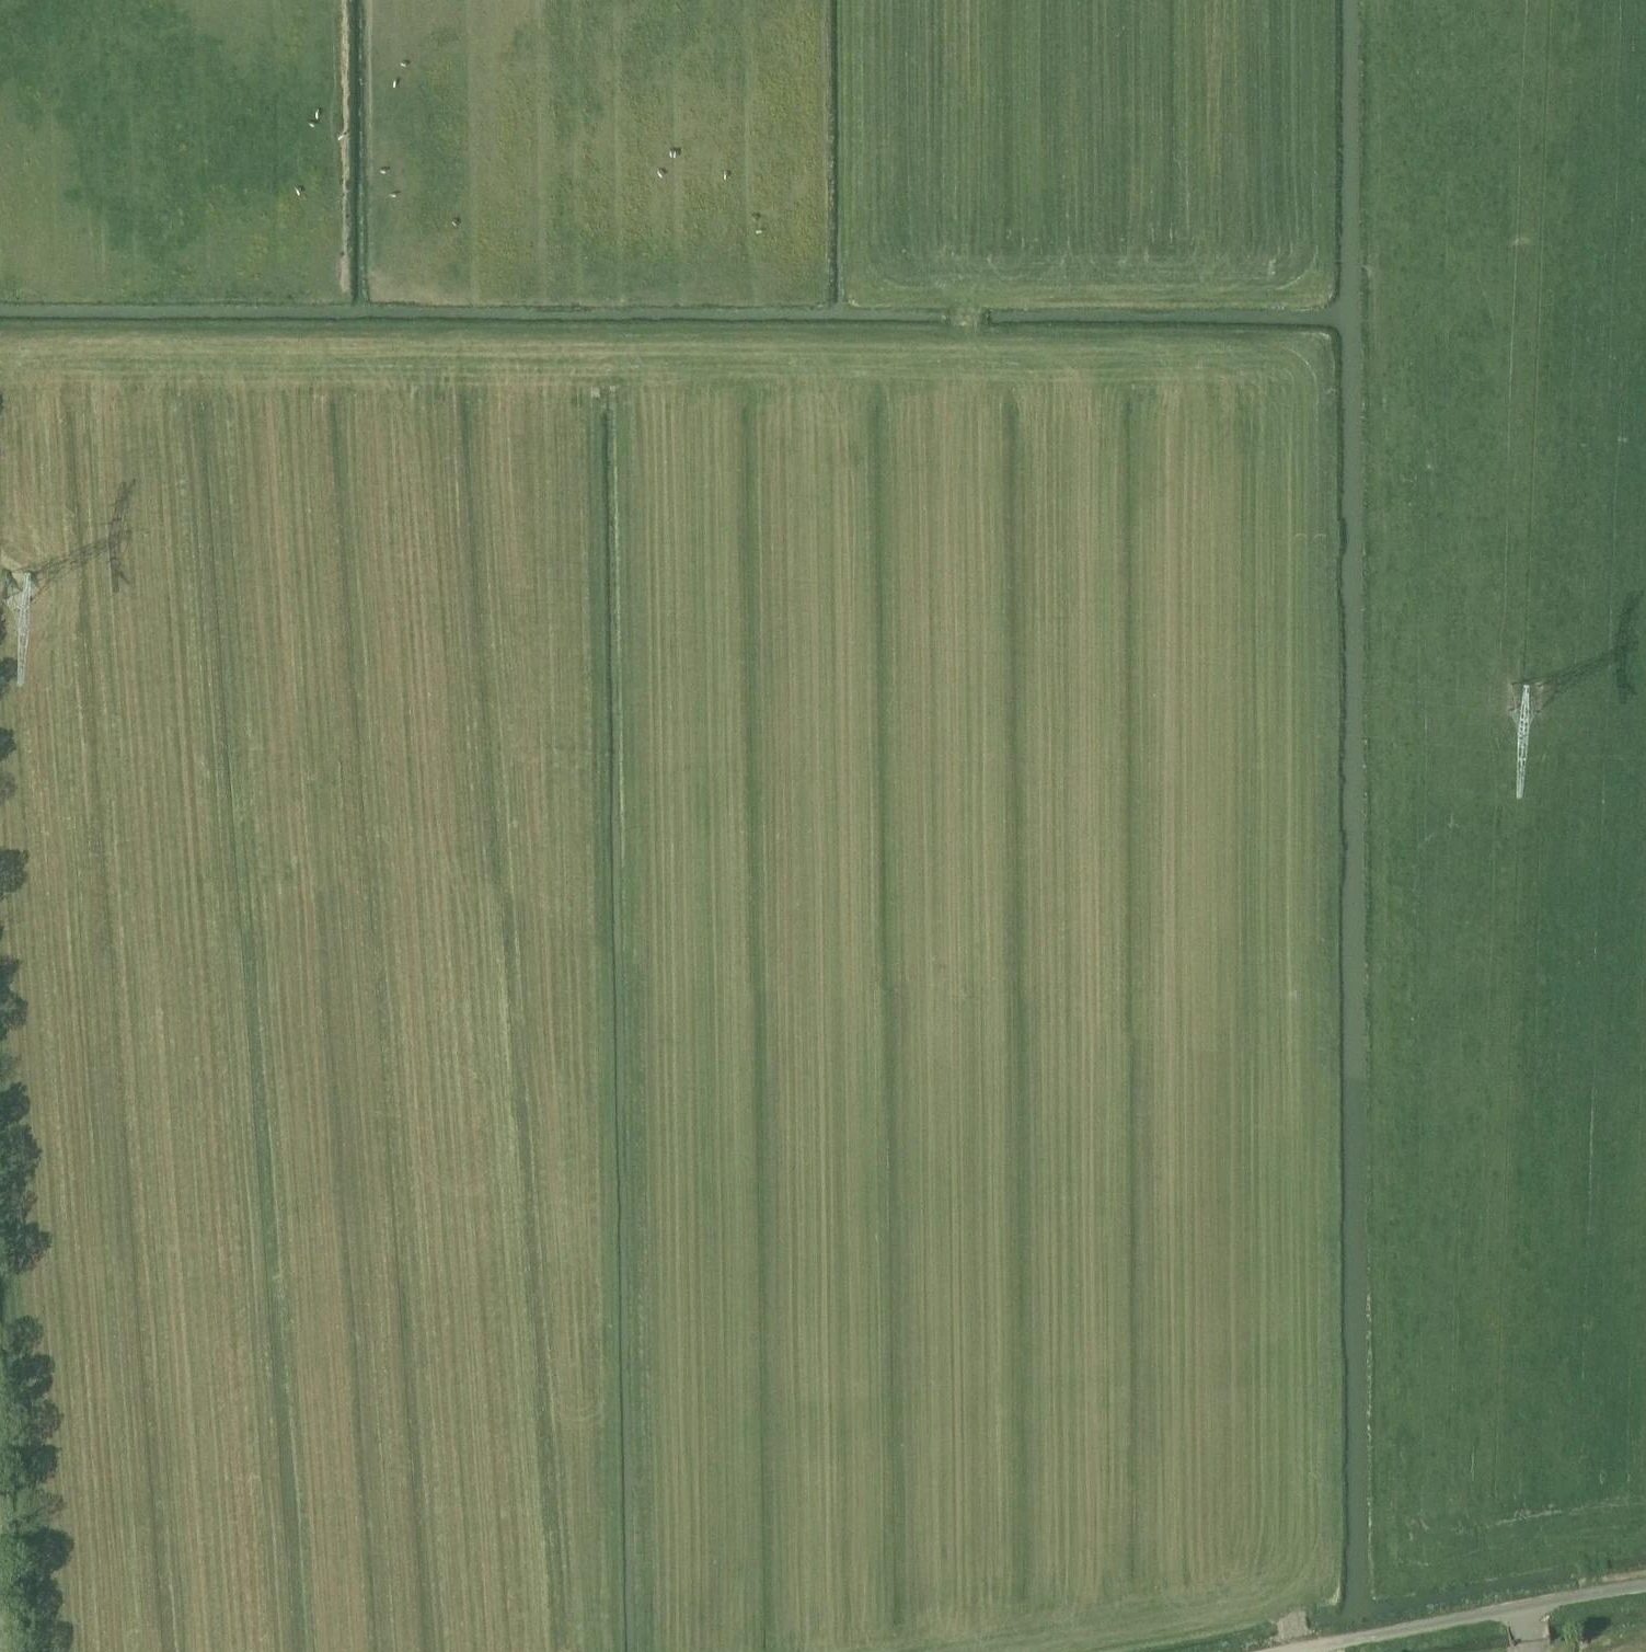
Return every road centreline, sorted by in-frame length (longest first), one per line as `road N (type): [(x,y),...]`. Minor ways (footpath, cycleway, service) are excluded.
road 1 (unclassified): [(1208,1651),(1445,1600),(1645,1575)]

